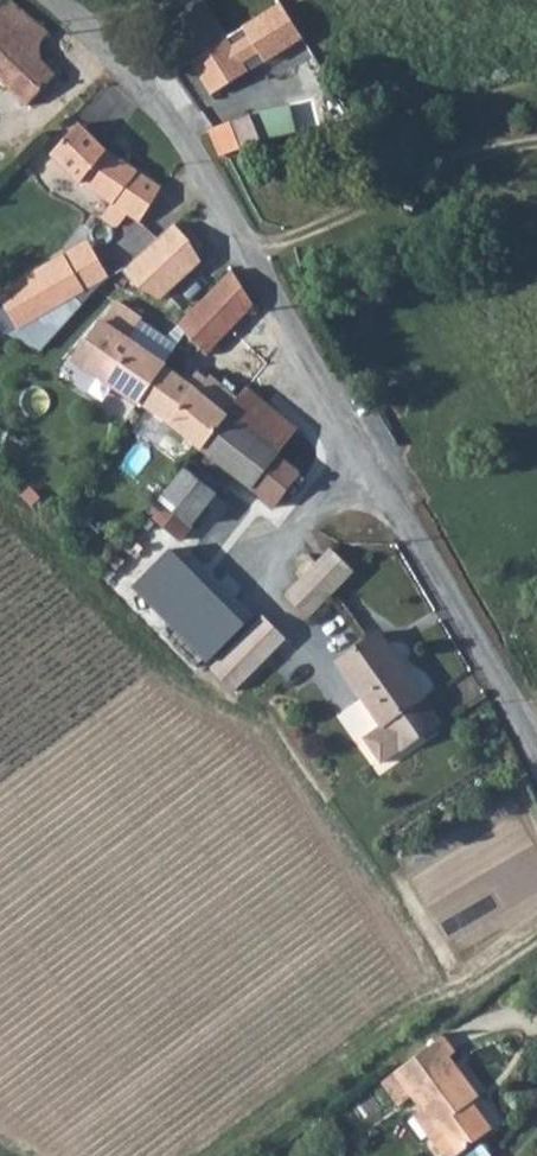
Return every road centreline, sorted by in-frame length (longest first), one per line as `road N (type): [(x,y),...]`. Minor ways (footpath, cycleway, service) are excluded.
road 1 (unclassified): [(75,0),(124,33),(207,143),(536,743)]

